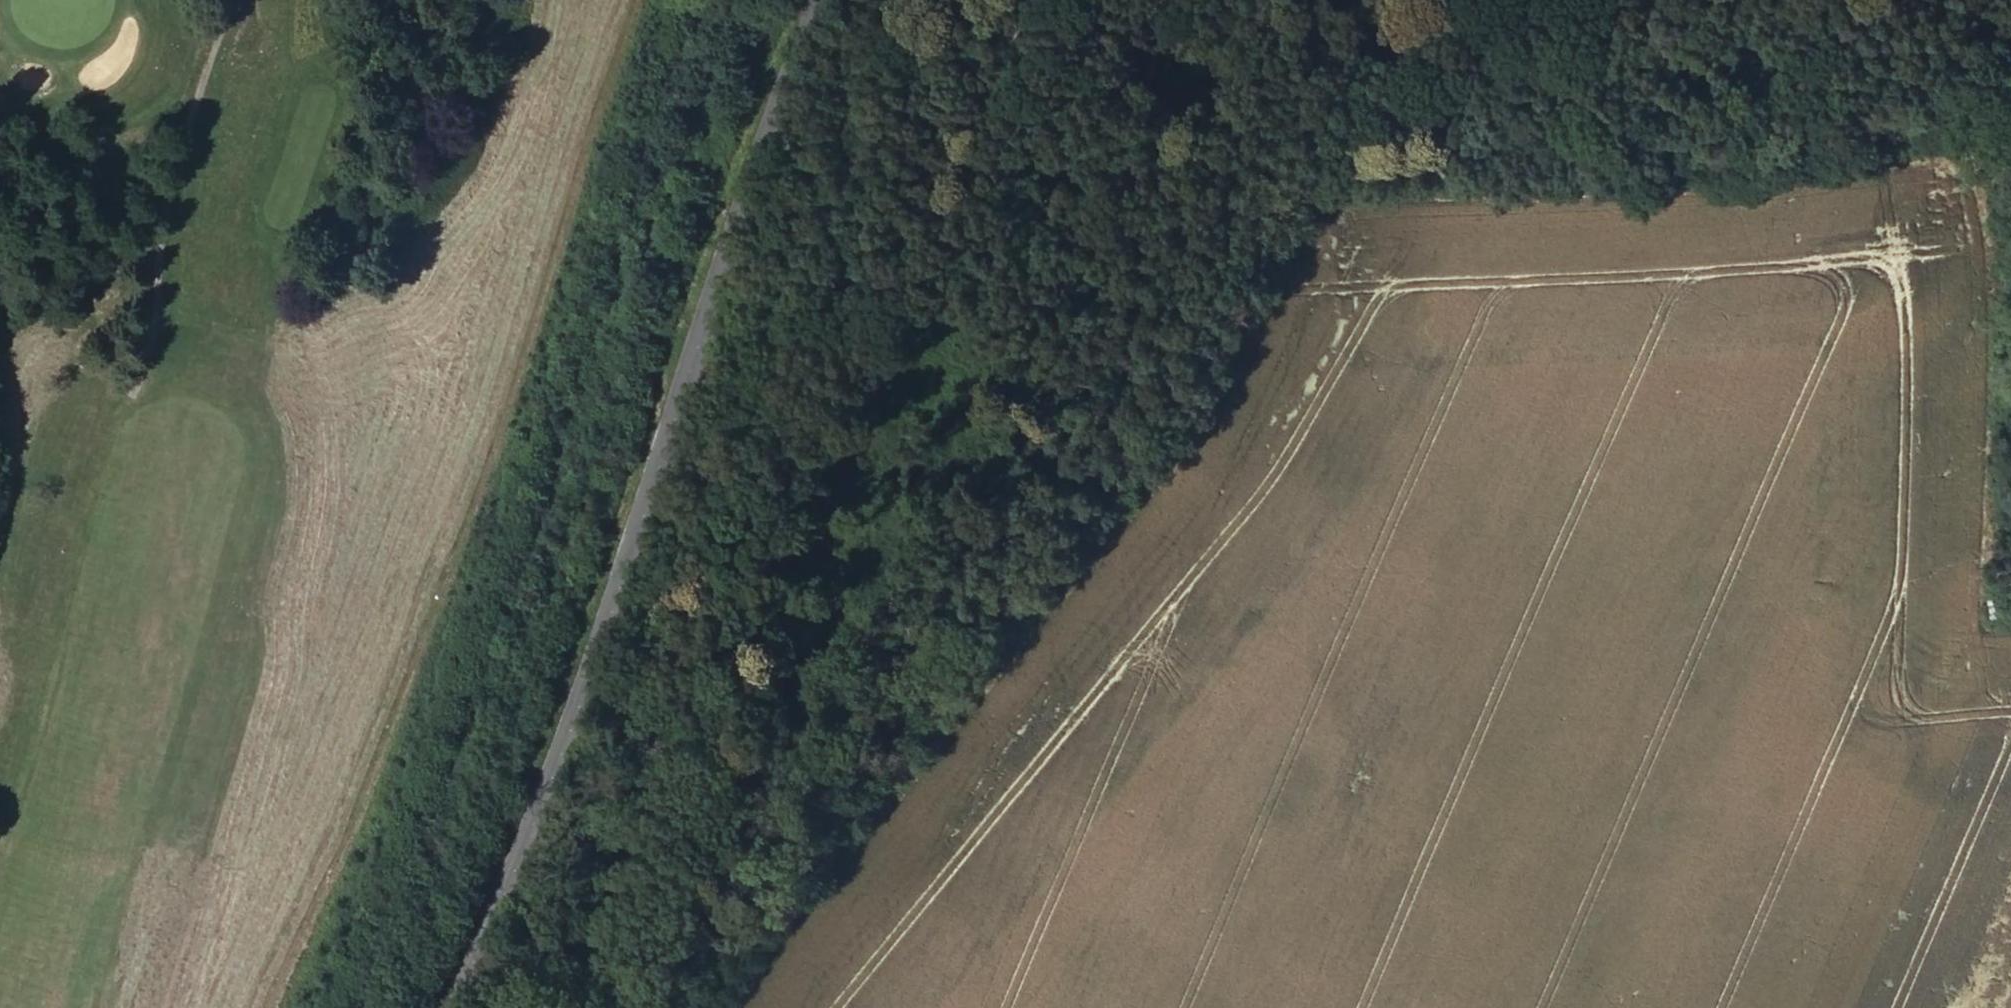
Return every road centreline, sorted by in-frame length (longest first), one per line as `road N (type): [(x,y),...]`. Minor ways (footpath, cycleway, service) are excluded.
road 1 (tertiary): [(460,1007),(573,744),(761,137),(820,0)]

